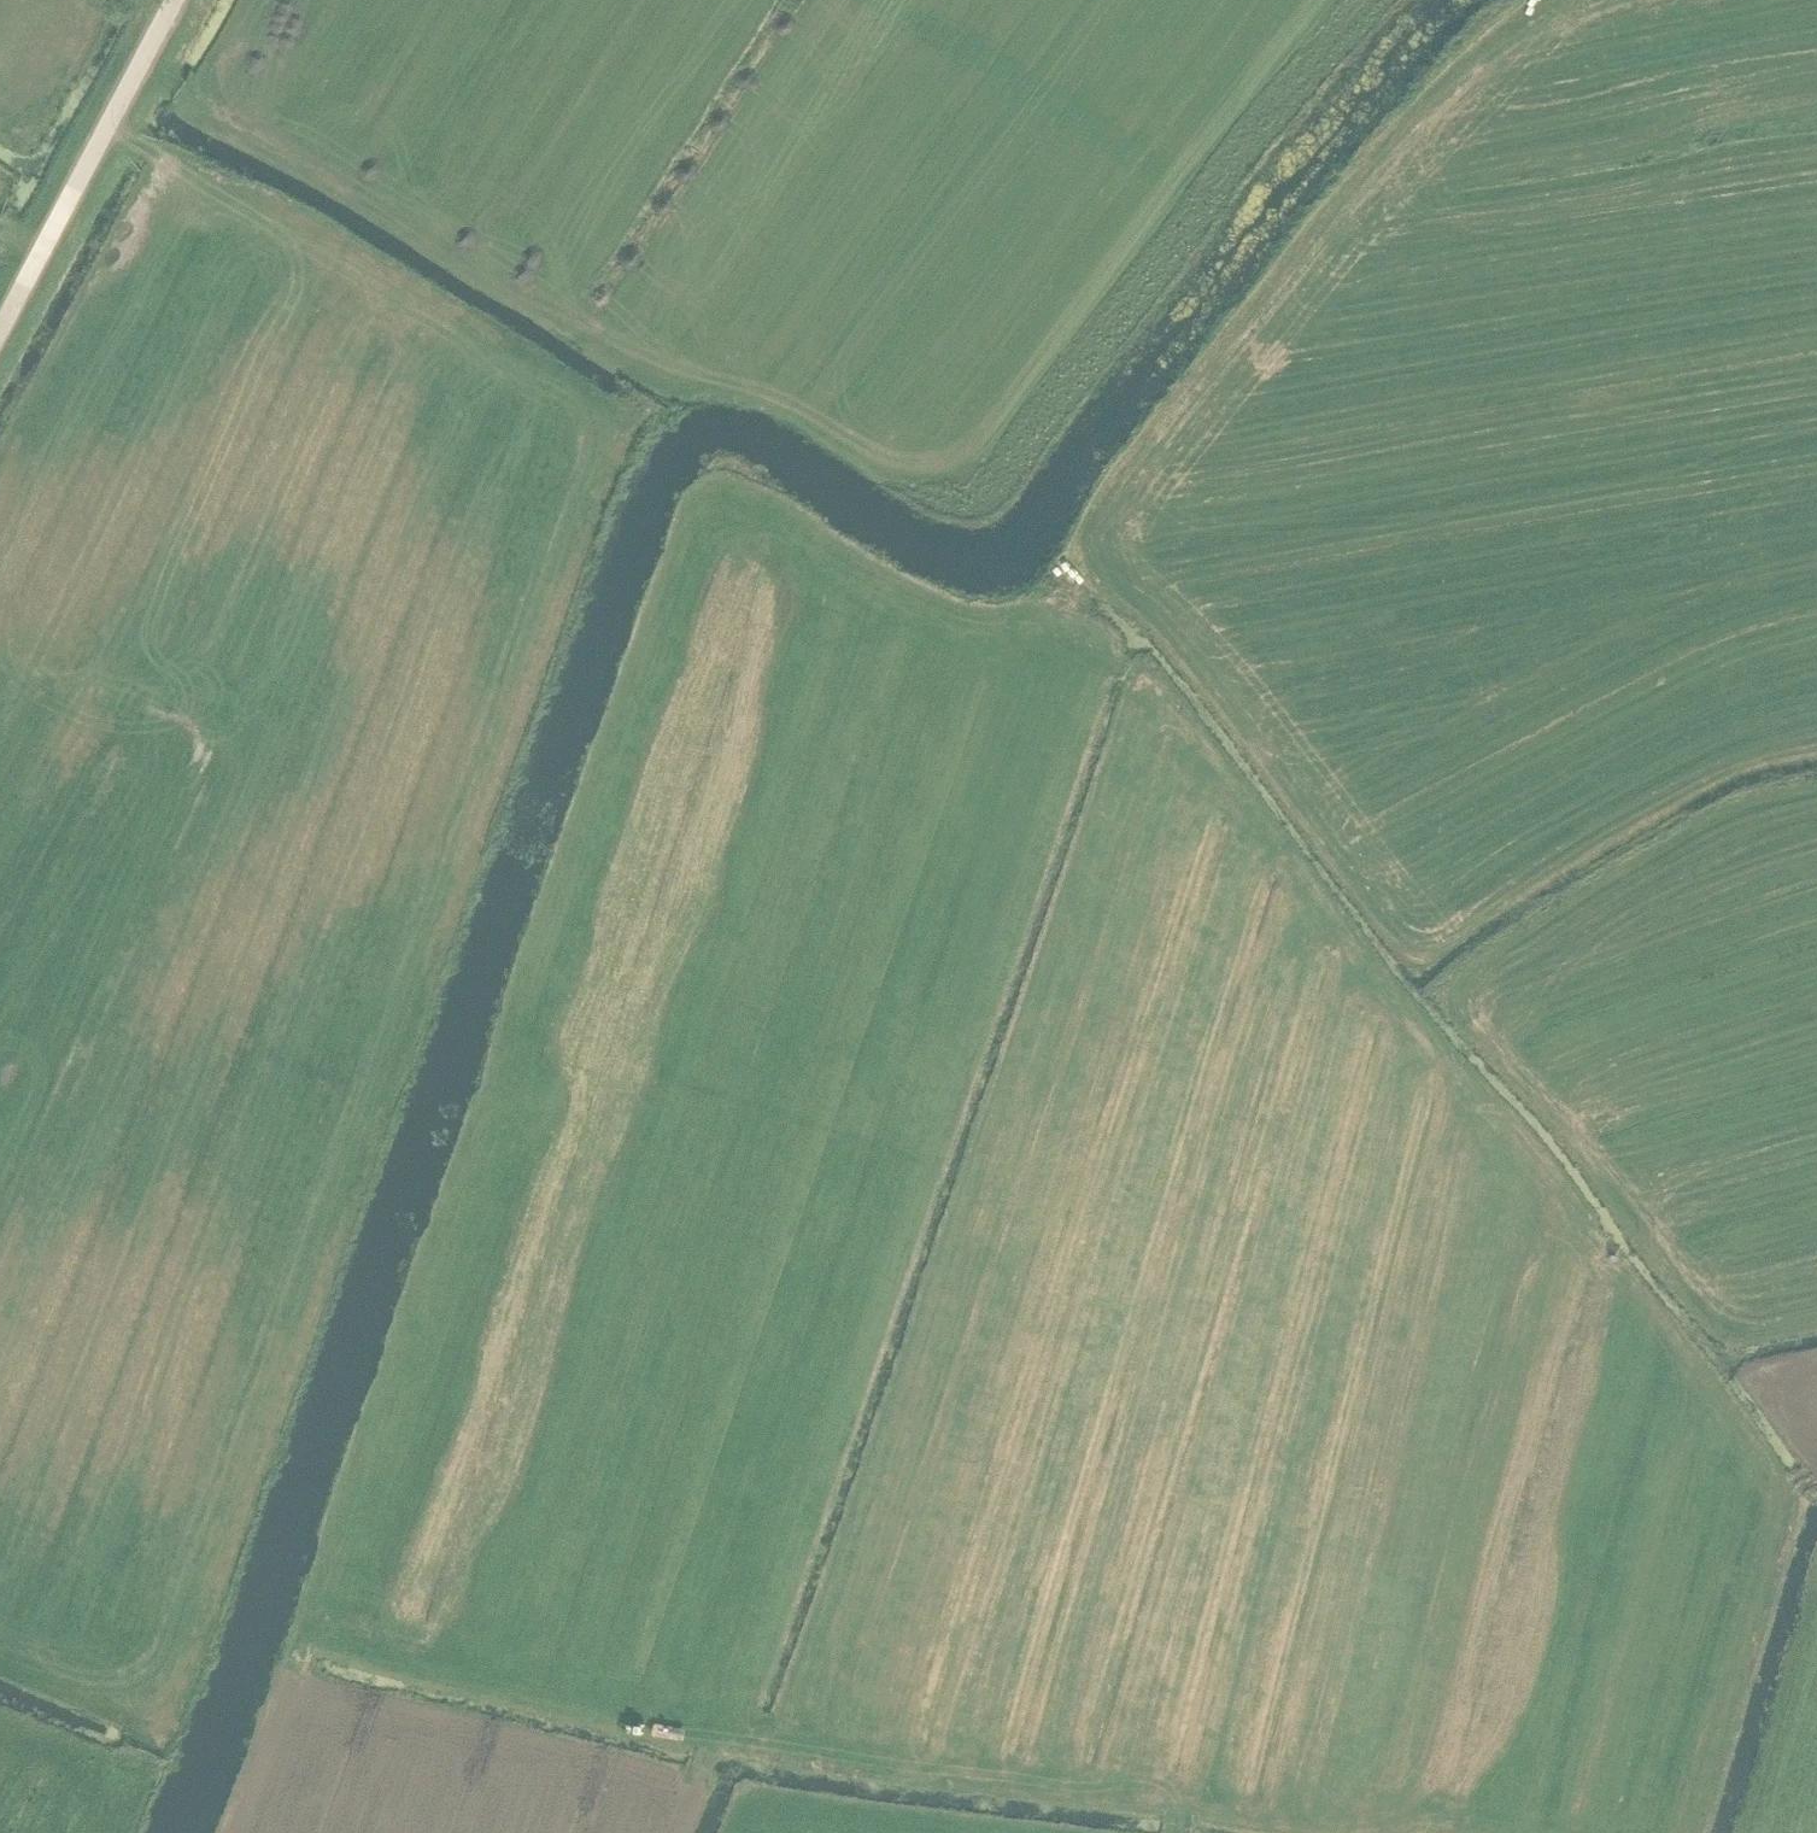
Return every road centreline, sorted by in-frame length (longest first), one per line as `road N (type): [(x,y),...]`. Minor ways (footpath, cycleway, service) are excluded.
road 1 (tertiary): [(0,352),(180,0)]

